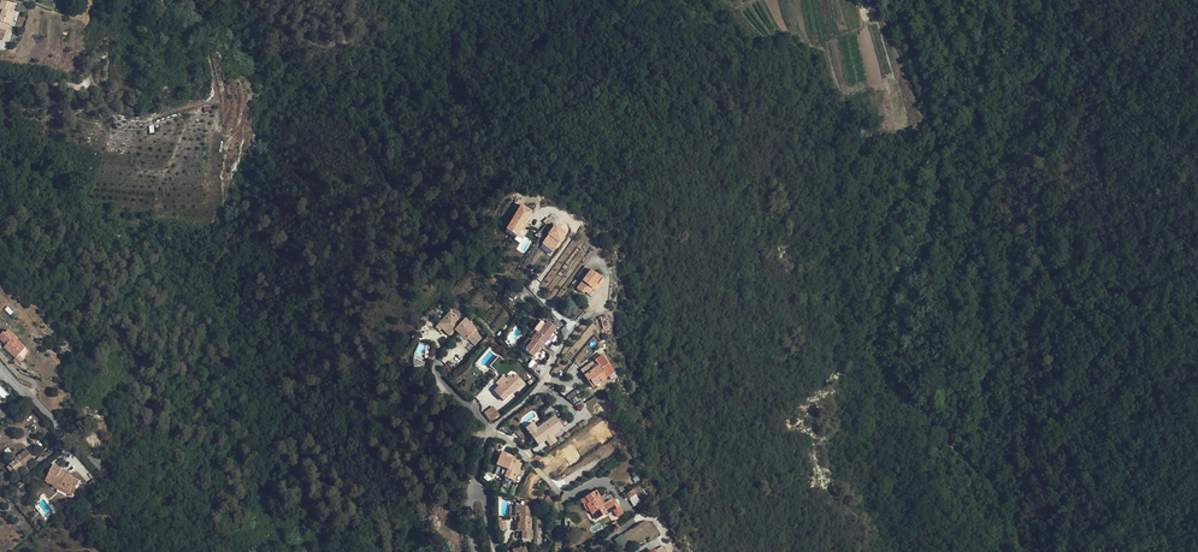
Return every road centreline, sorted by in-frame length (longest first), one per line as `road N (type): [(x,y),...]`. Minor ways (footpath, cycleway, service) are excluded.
road 1 (residential): [(156,551),(102,468),(0,365)]
road 2 (track): [(865,0),(918,121)]
road 3 (residential): [(499,551),(477,492),(470,499),(475,551)]

